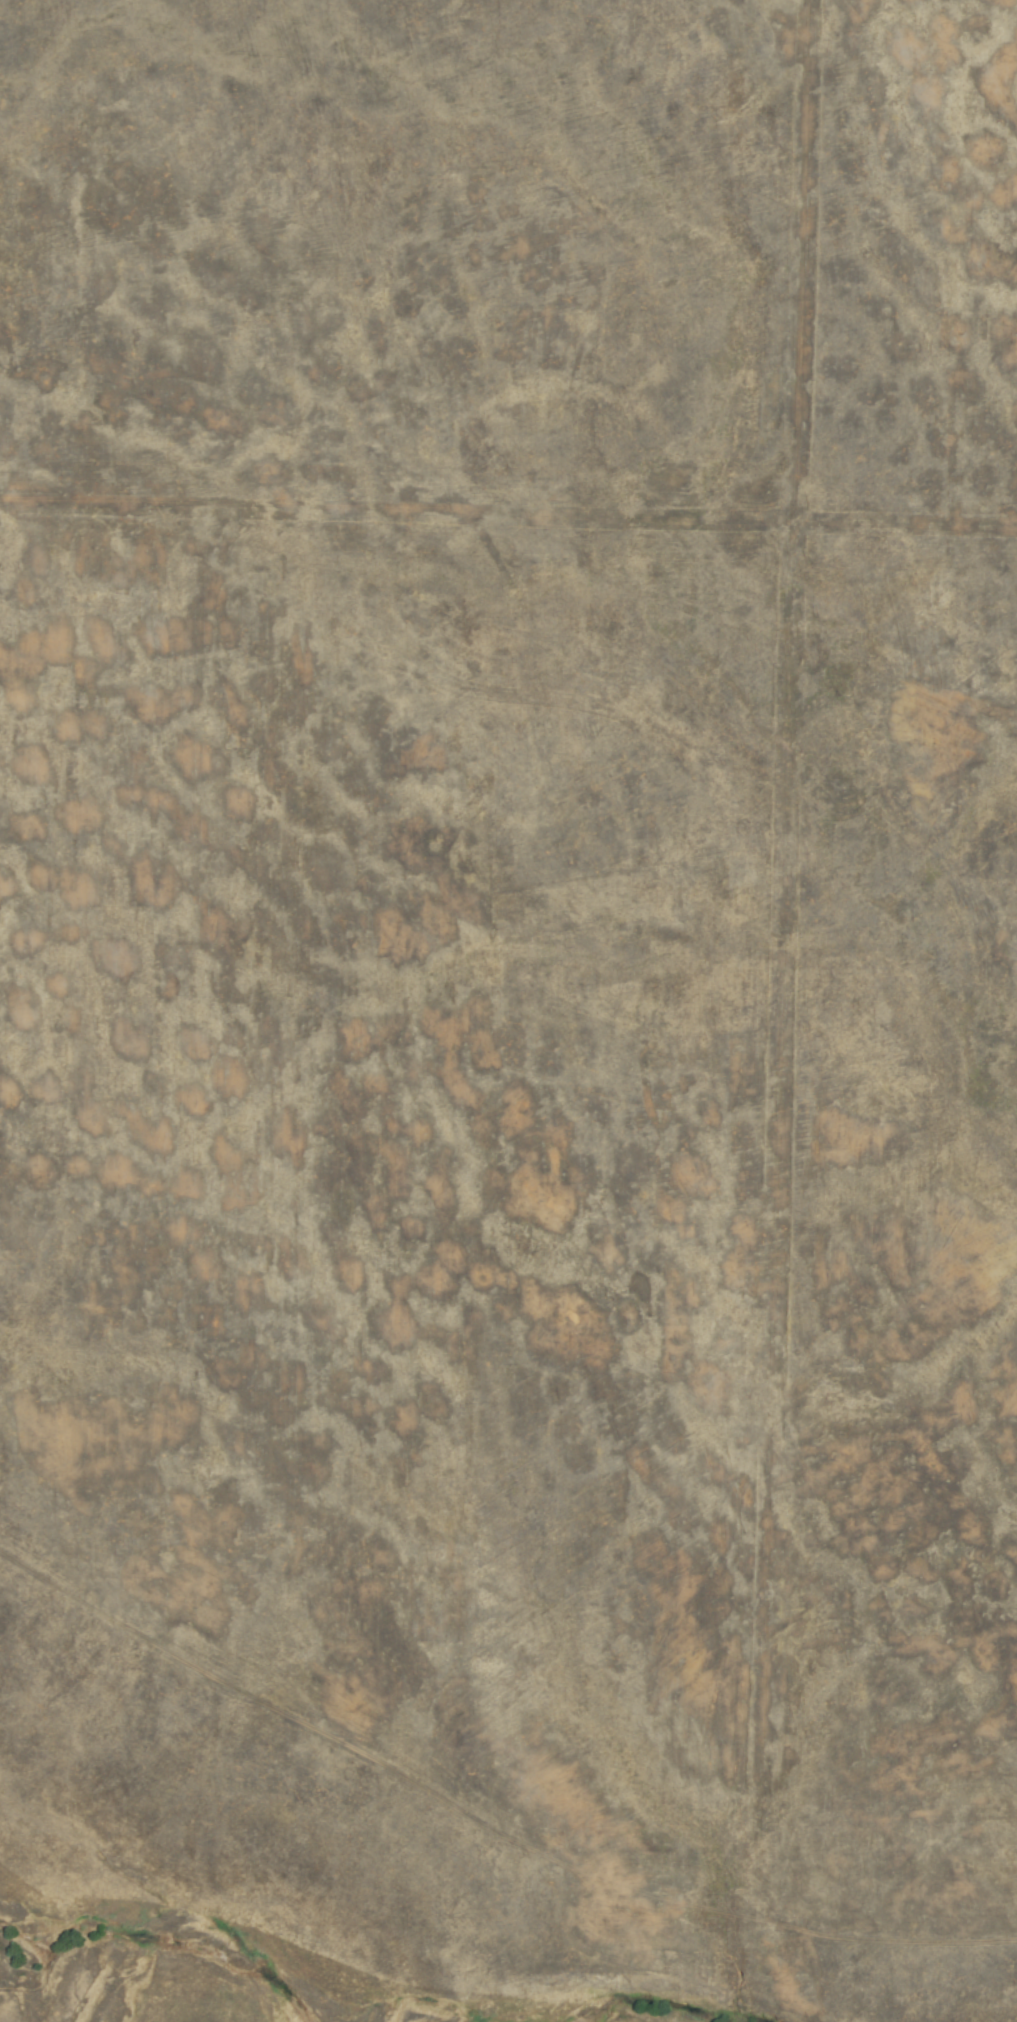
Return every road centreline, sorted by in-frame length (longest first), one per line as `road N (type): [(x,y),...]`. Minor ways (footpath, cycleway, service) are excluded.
road 1 (track): [(1016,1940),(805,1933),(586,1877),(194,1666),(0,1550)]

